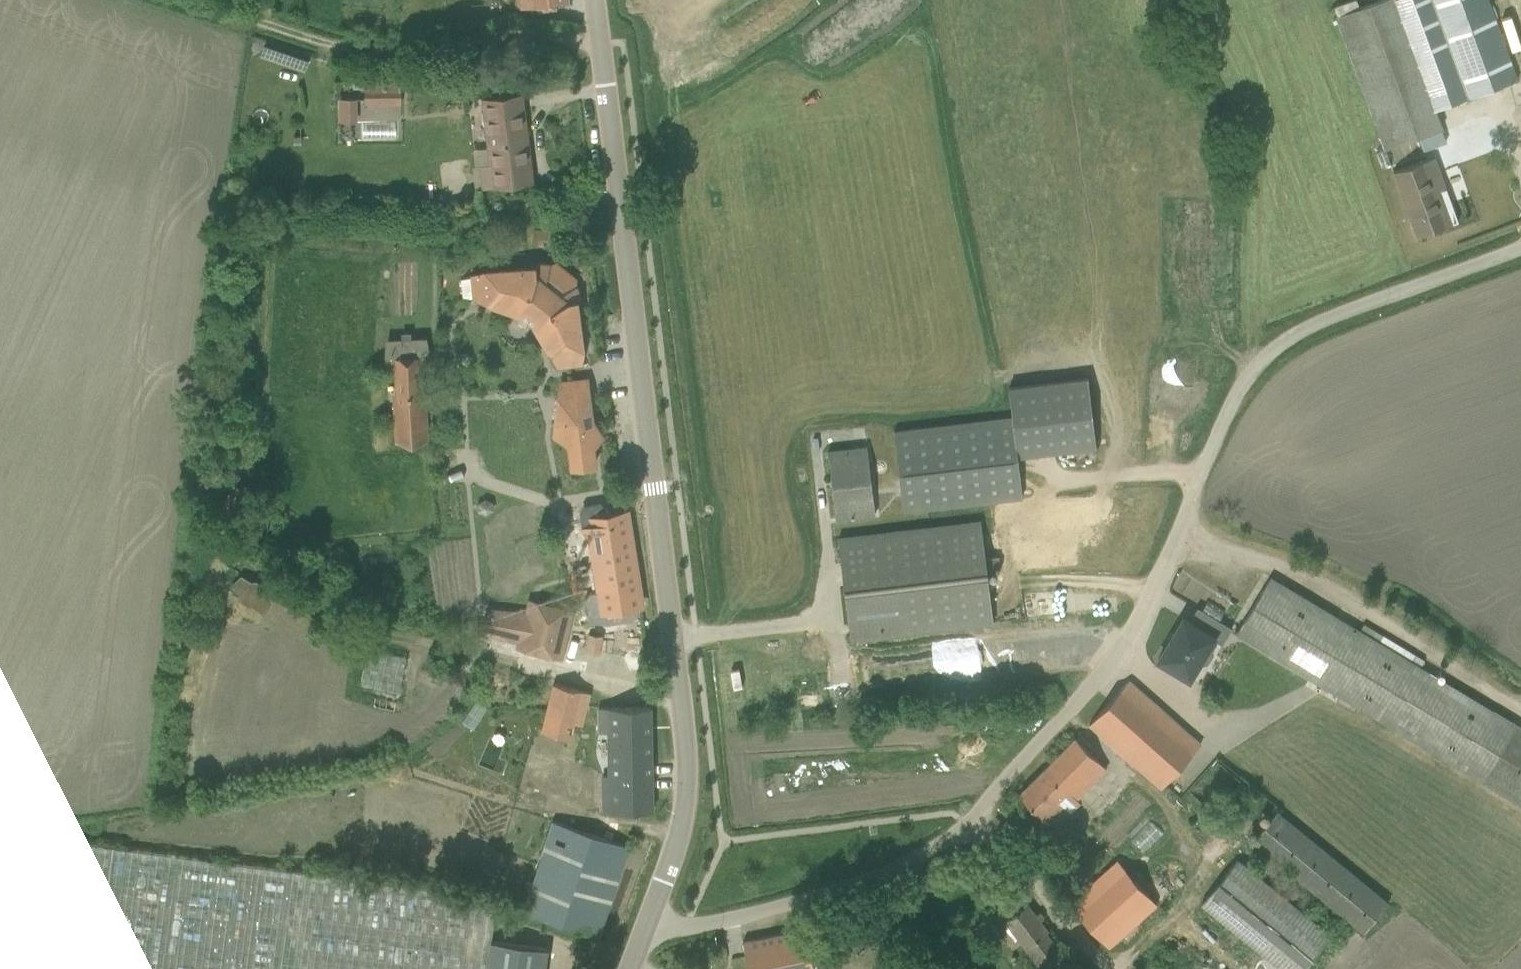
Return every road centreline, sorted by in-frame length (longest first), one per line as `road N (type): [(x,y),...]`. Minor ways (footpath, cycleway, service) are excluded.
road 1 (tertiary): [(645,934),(683,811),(687,760),(596,0)]
road 2 (unclassified): [(1520,247),(1288,336),(1266,354),(1246,376),(1136,620),(1093,683),(1008,773),(976,826)]
road 3 (track): [(195,0),(307,40),(405,57),(601,36)]
road 4 (unclassified): [(976,826),(883,877),(754,915),(645,934)]
road 5 (unclassified): [(1104,968),(976,826)]

